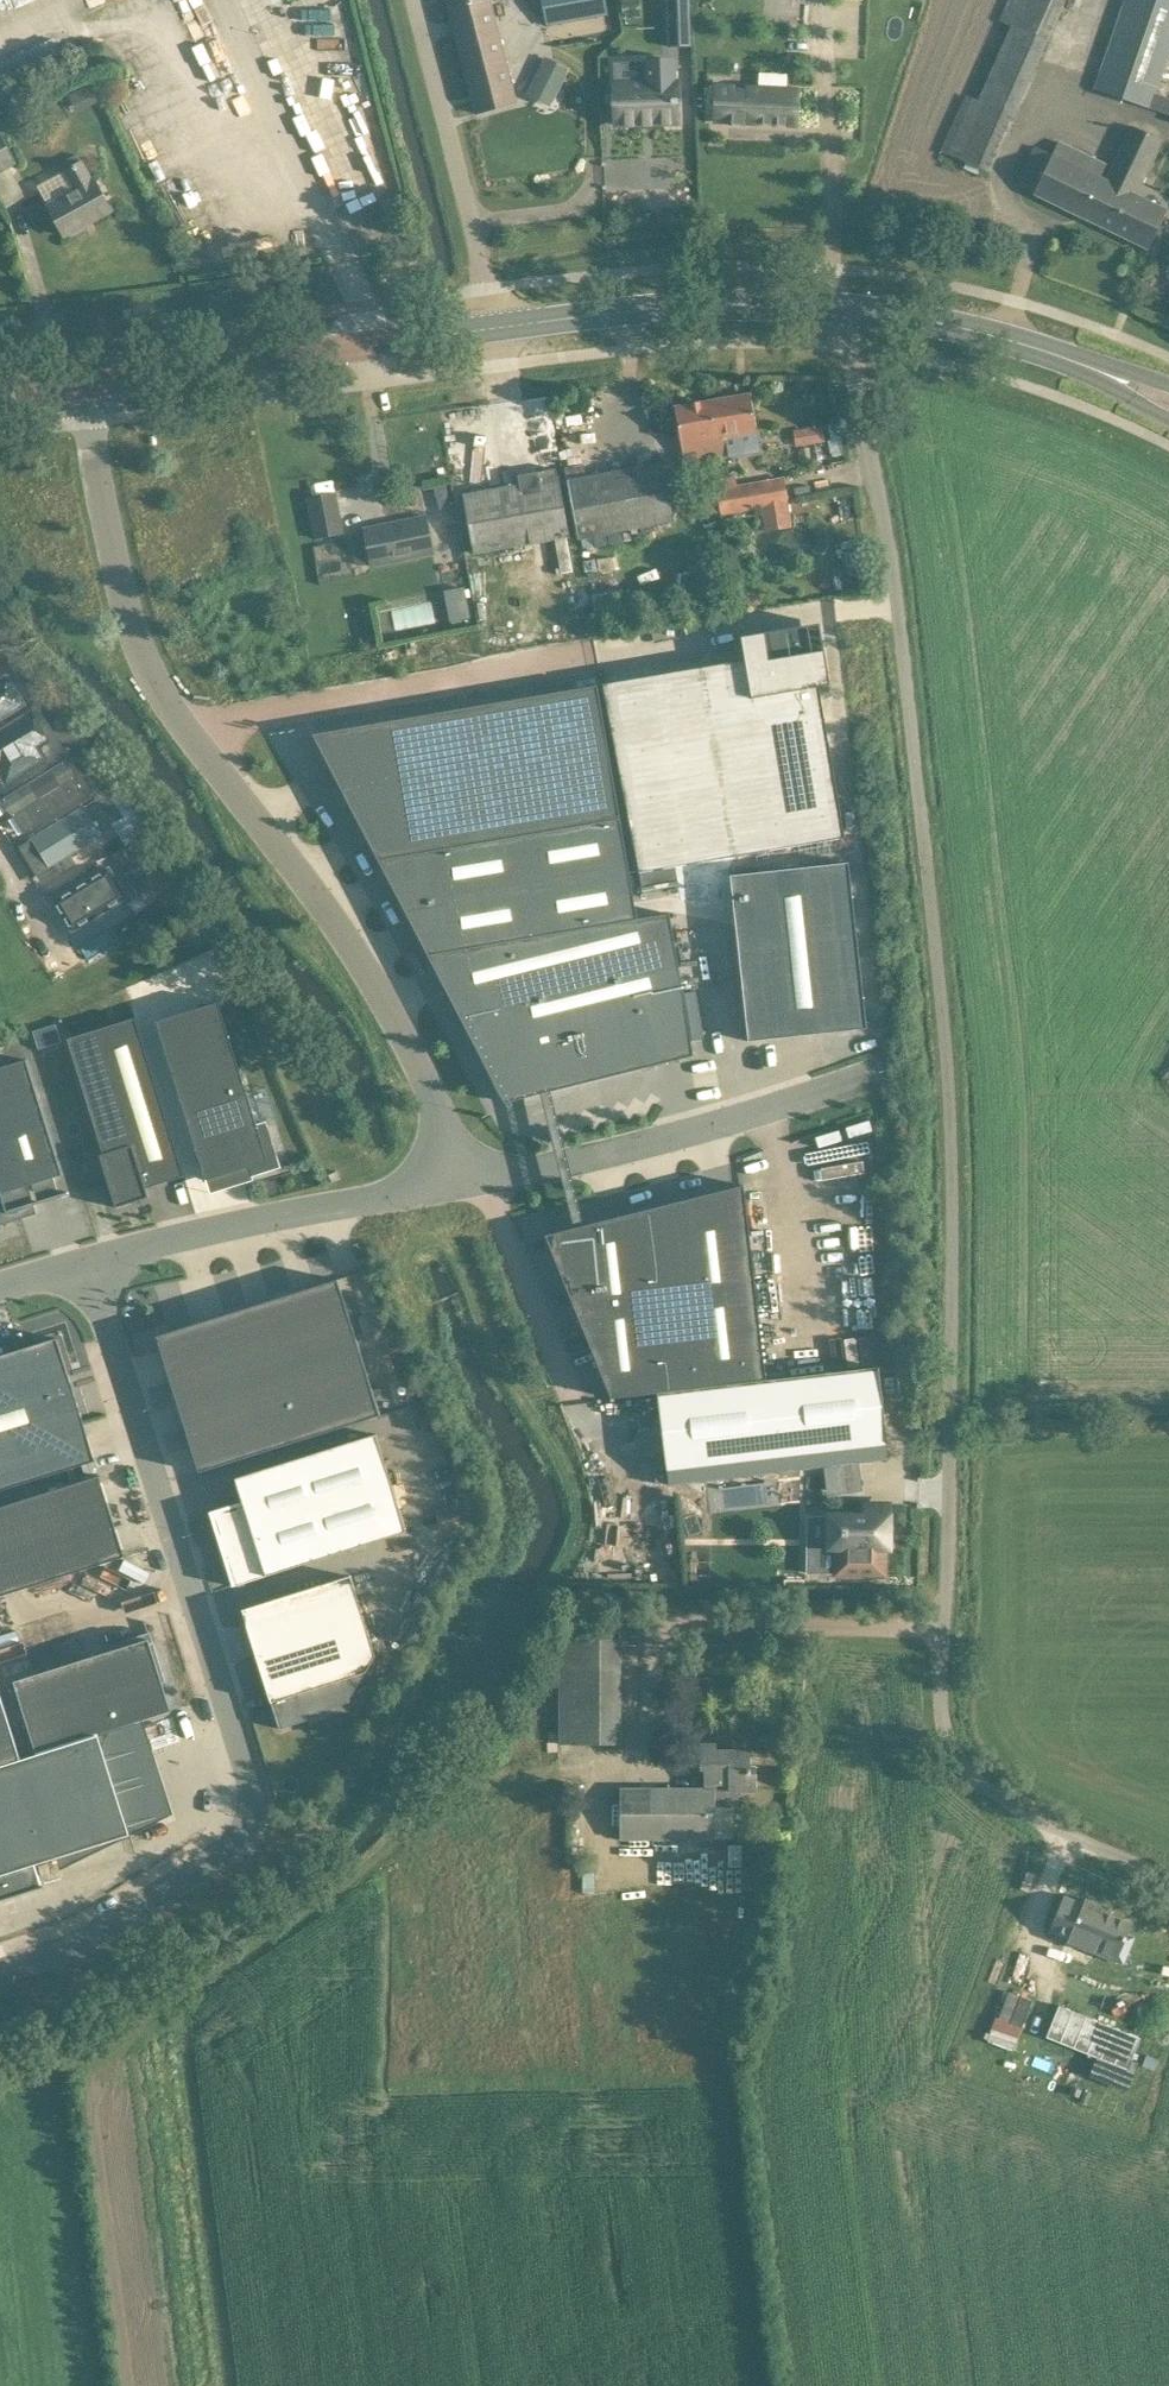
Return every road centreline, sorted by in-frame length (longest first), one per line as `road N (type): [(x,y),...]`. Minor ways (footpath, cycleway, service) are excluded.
road 1 (unclassified): [(1168,1894),(1000,1826),(974,1800),(954,1758),(947,1710),(947,1071),(906,685),(846,309)]
road 2 (unclassified): [(452,1183),(436,1108),(410,1045),(310,887),(141,656),(84,384)]
road 3 (unclassified): [(0,1970),(93,1935),(217,1858),(238,1838),(251,1791),(89,1262)]
road 4 (secondary): [(84,384),(495,326)]
road 5 (unclassified): [(452,1183),(580,1161),(815,1095)]
road 6 (unclassified): [(89,1262),(452,1183)]
road 7 (secondary): [(495,326),(669,306),(846,309)]
road 8 (unclassified): [(495,326),(417,0)]
road 9 (secondary): [(846,309),(964,328),(1123,381)]
road 10 (unclassified): [(62,955),(0,852)]

